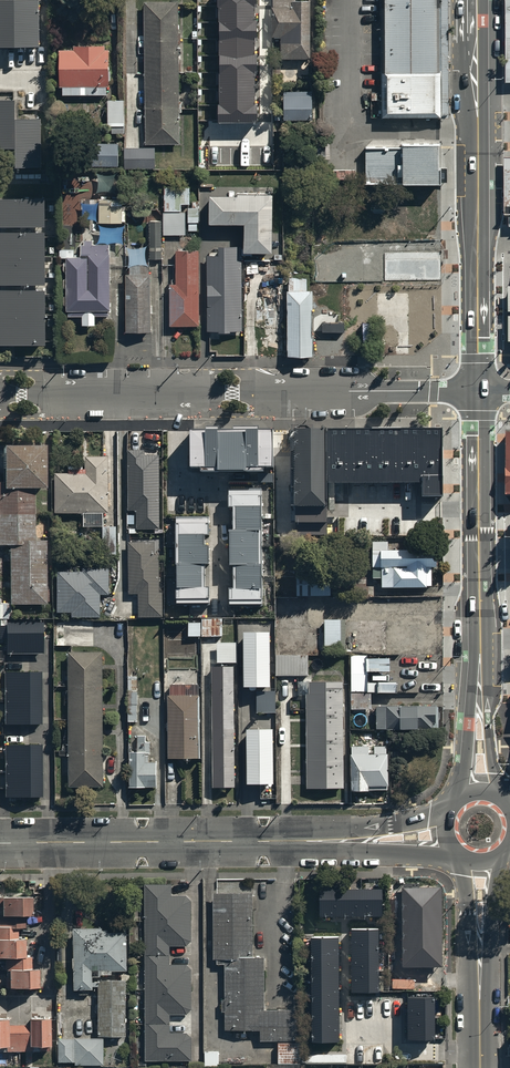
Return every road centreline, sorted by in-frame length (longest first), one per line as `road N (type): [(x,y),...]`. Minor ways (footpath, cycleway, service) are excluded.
road 1 (residential): [(0,394),(479,391)]
road 2 (secondary): [(0,844),(359,842),(446,832)]
road 3 (tertiary): [(479,391),(484,792)]
road 4 (tertiary): [(476,0),(479,391)]
road 5 (tertiary): [(478,861),(481,1067)]

